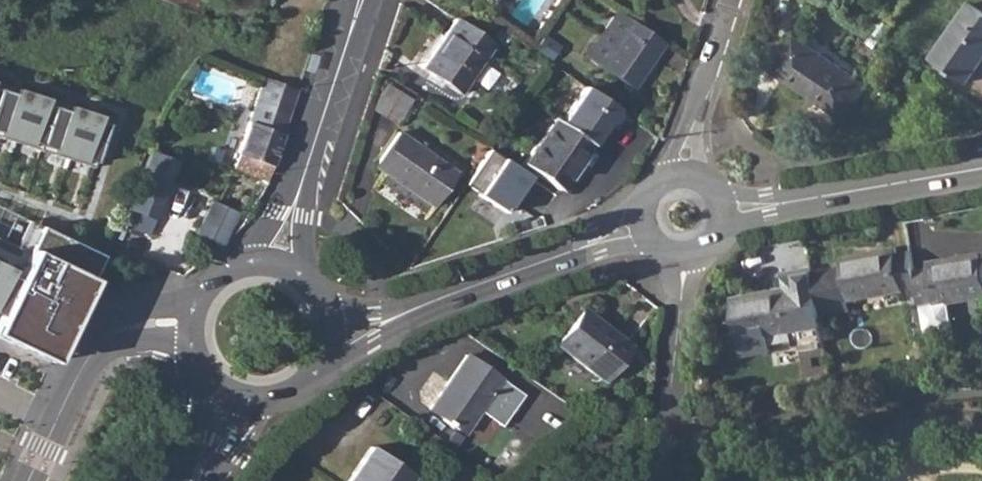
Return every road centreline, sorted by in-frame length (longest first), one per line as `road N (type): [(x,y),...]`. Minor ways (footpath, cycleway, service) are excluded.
road 1 (secondary): [(727,216),(978,171)]
road 2 (secondary): [(403,311),(644,230)]
road 3 (residential): [(738,0),(664,182)]
road 4 (secondary): [(57,420),(114,339),(195,320)]
road 5 (residential): [(303,164),(357,0)]
road 6 (residential): [(303,164),(228,274)]
road 7 (residential): [(311,292),(303,164)]
road 8 (secondary): [(200,357),(178,480)]
road 9 (secondary): [(644,230),(661,253),(688,261),(712,251),(727,216)]

